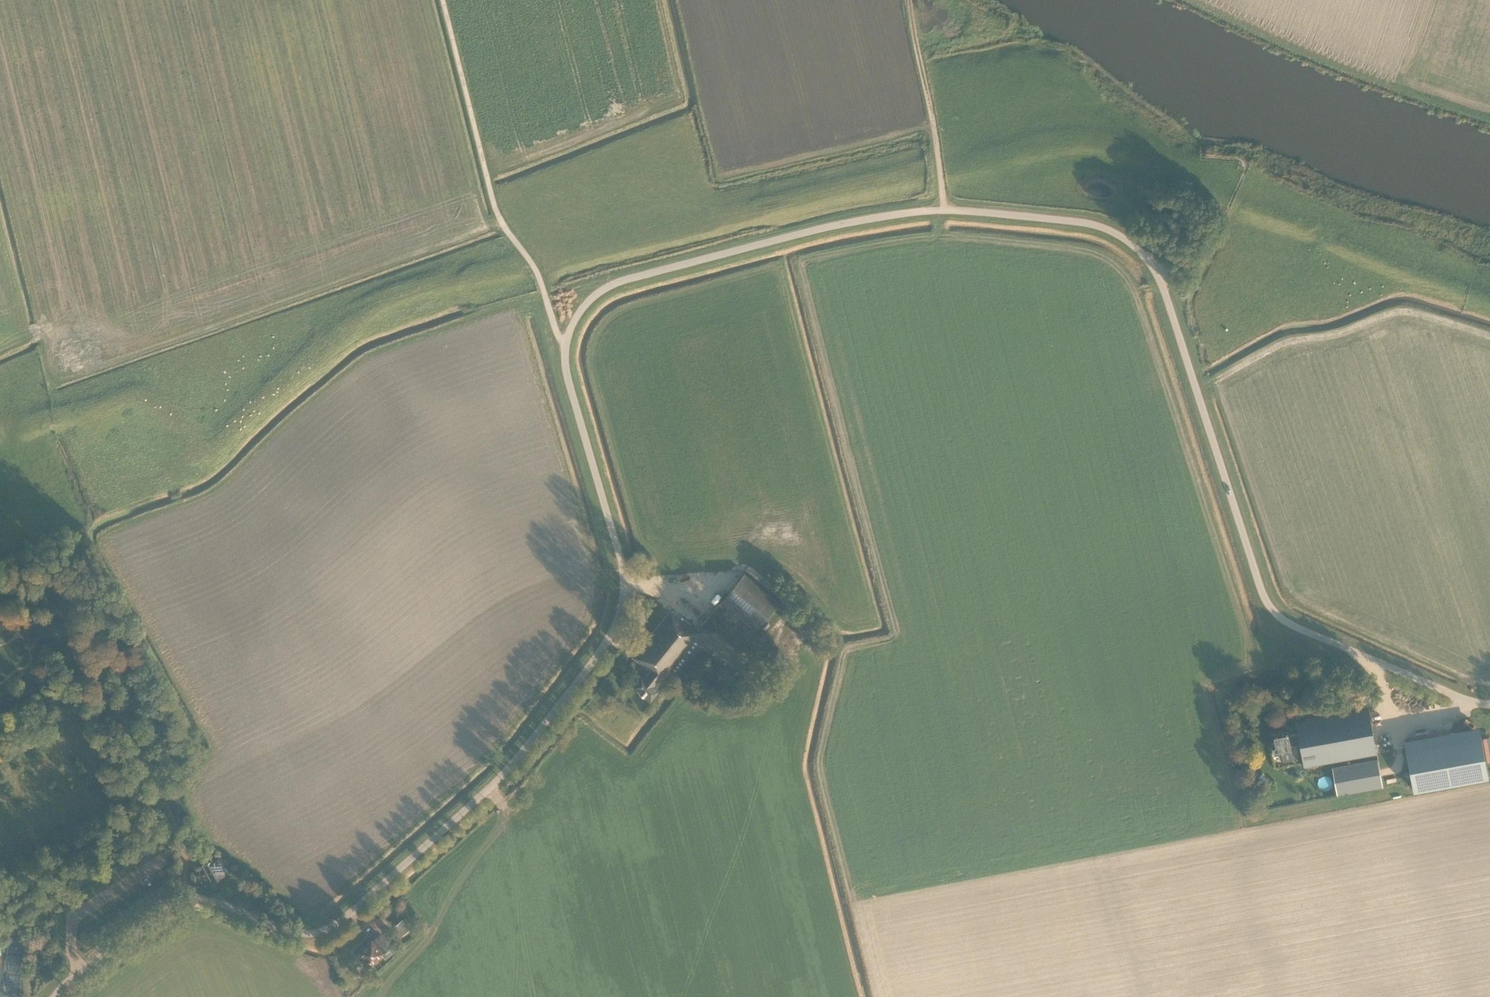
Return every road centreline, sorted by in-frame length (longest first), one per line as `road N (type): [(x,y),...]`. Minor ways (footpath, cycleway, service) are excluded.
road 1 (unclassified): [(55,996),(187,897),(291,931),(323,930),(489,789),(605,643),(622,604),(621,555),(565,359),(584,307),(630,279),(835,223),(942,208),(1086,222),(1122,236),(1147,258),(1163,289),(1273,610),(1489,702)]

